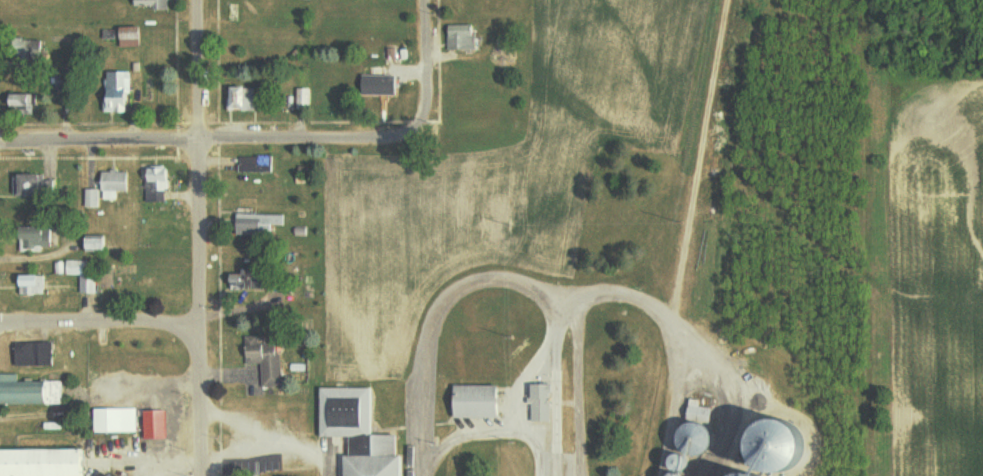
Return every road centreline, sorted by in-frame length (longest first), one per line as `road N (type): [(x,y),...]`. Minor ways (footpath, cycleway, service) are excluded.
road 1 (residential): [(199,475),(197,0)]
road 2 (residential): [(0,141),(381,139),(410,131)]
road 3 (residential): [(202,323),(0,321)]
road 4 (residential): [(410,131),(423,113),(424,0)]

